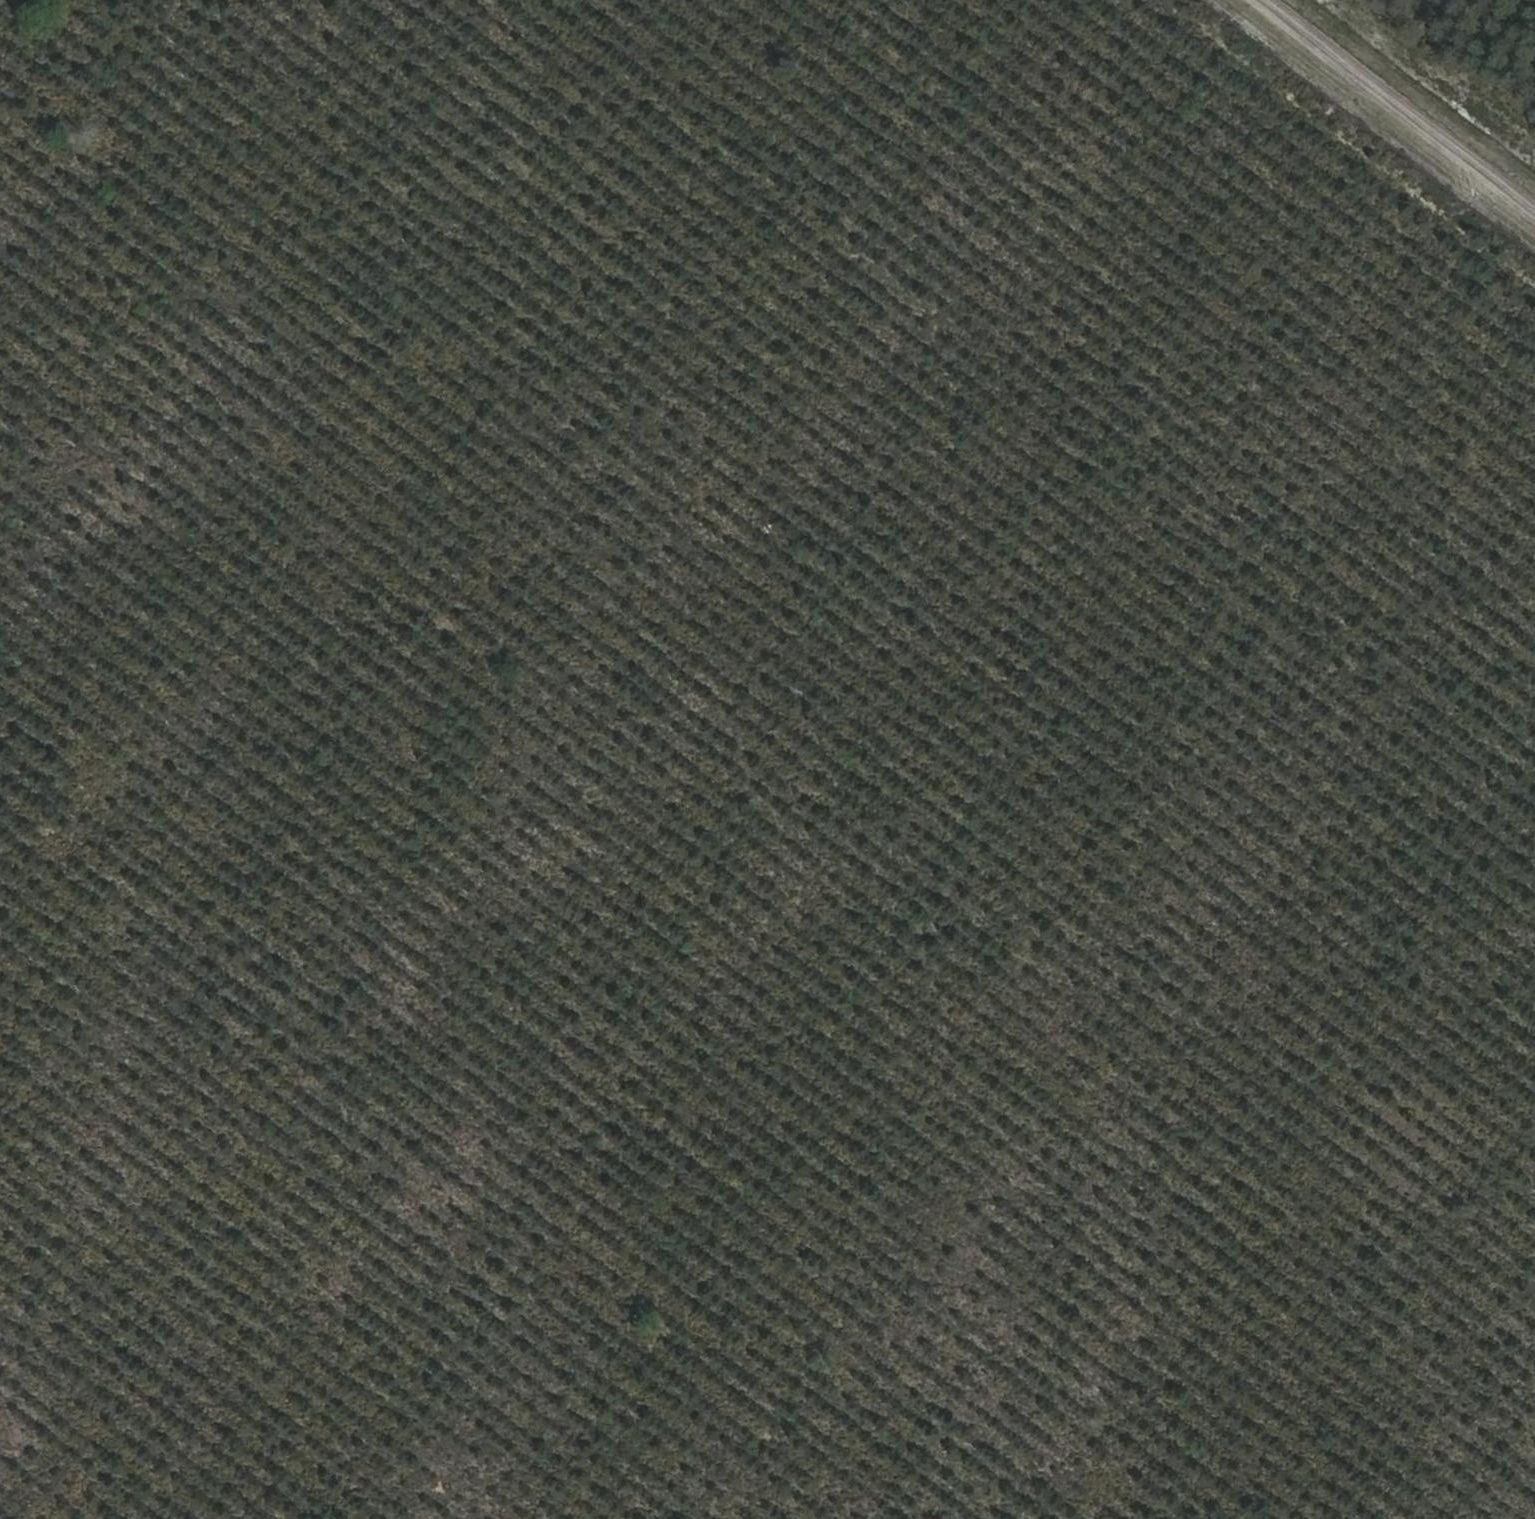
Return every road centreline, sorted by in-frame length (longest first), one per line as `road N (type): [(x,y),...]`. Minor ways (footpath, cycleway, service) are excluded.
road 1 (track): [(1534,198),(1276,0)]

